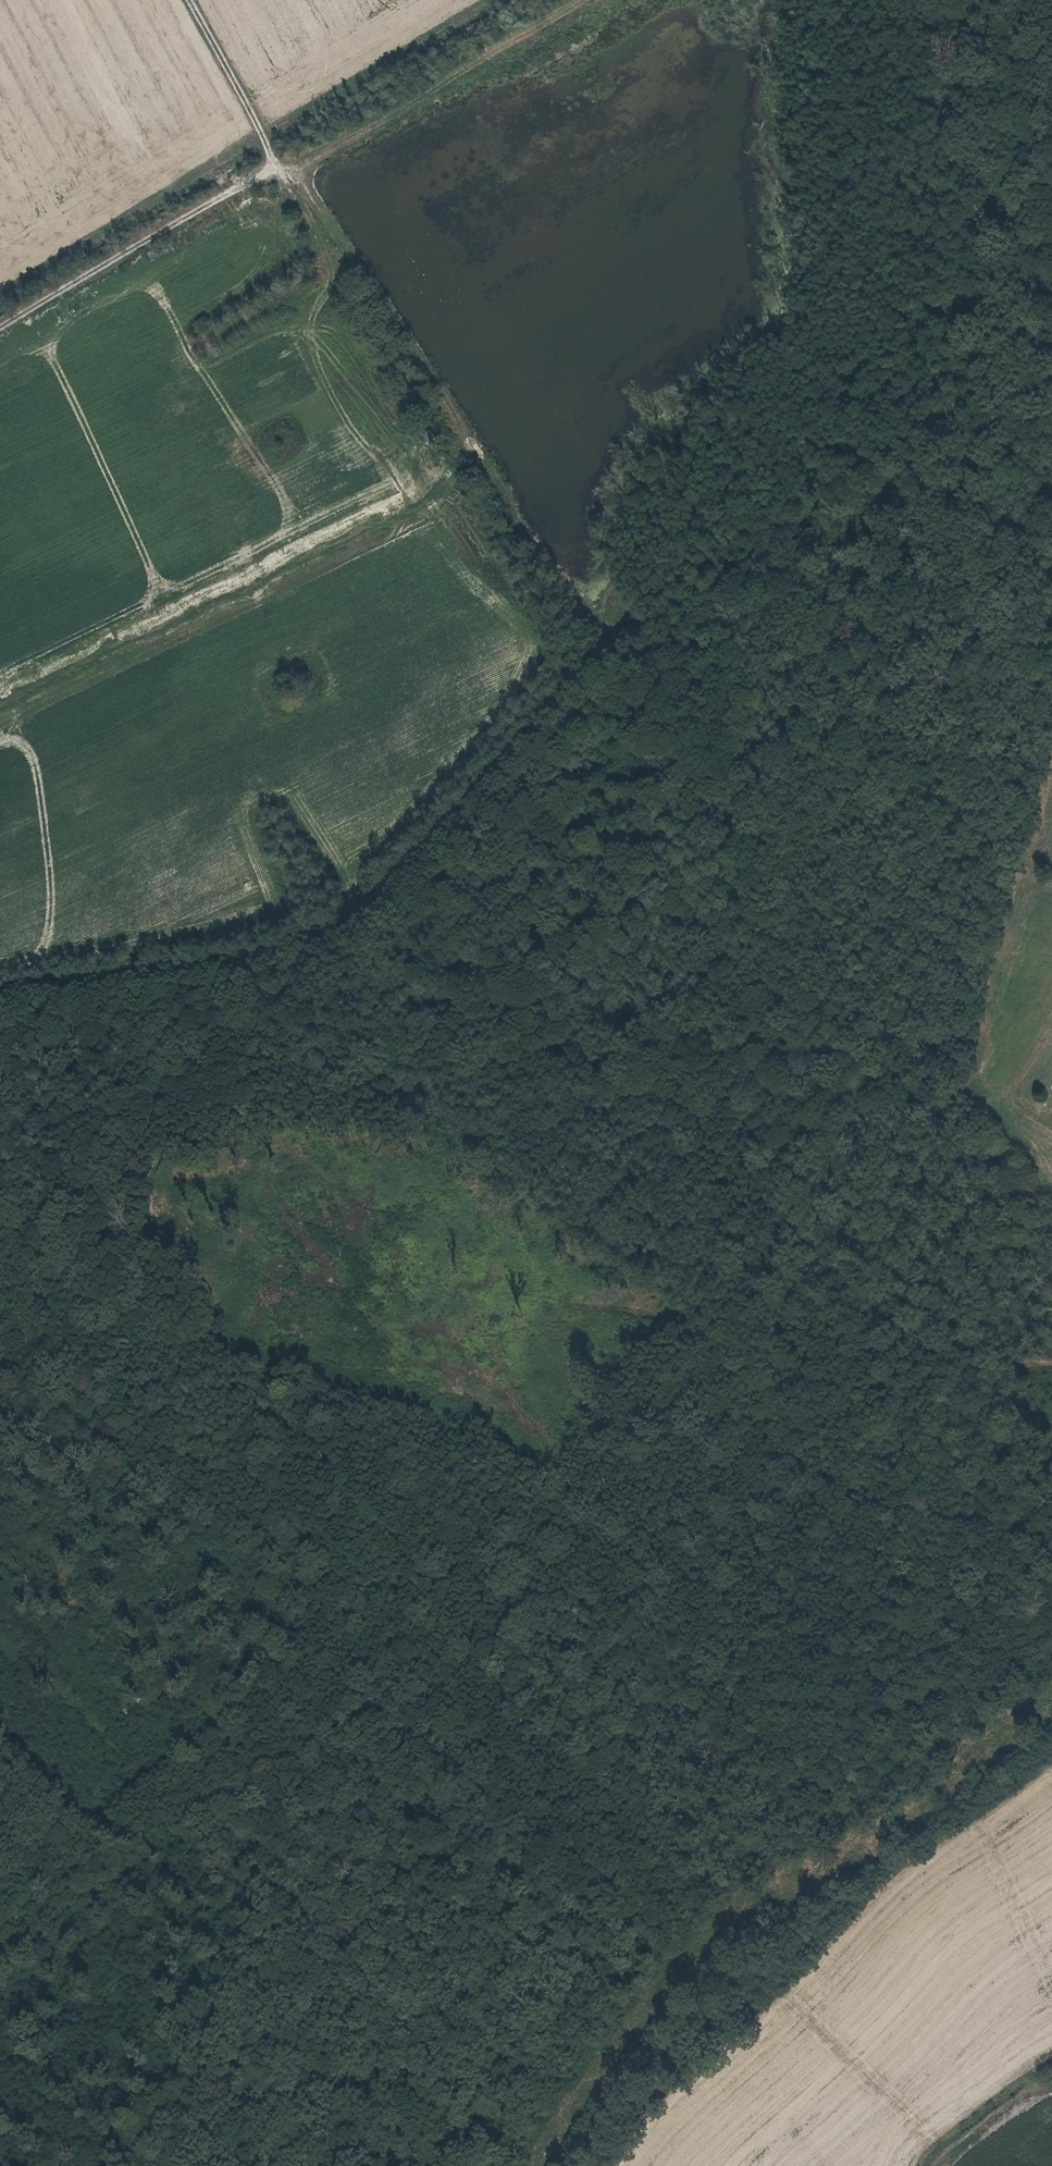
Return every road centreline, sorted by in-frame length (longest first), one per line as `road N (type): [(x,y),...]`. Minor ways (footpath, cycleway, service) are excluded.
road 1 (track): [(186,0),(269,160),(0,323)]

